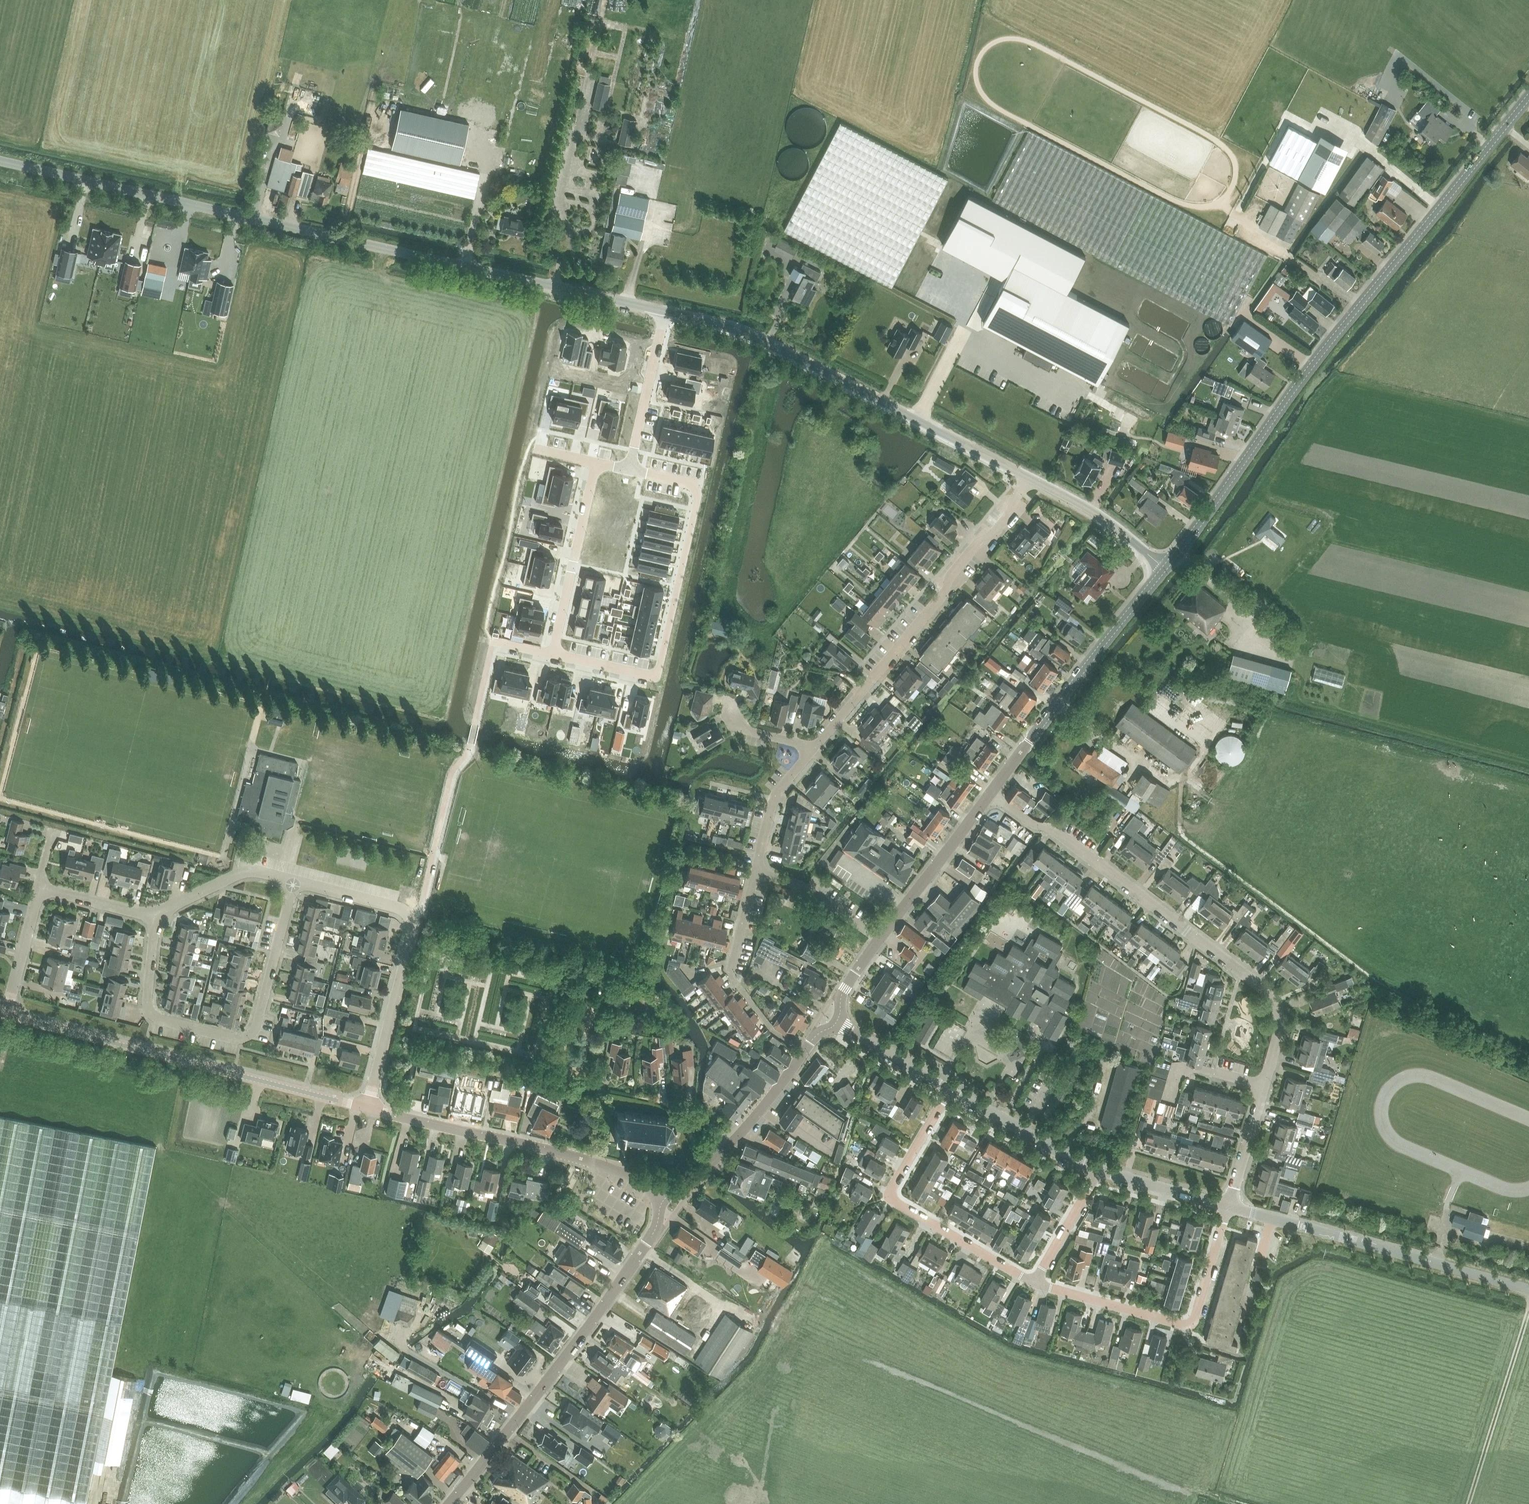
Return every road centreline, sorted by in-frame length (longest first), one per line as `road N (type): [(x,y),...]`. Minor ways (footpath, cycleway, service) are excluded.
road 1 (unclassified): [(668,311),(0,161)]
road 2 (tertiary): [(1164,568),(1317,359),(1528,98)]
road 3 (residential): [(1263,1088),(1279,1031),(1263,991),(1055,834),(989,795)]
road 4 (unclassified): [(1031,479),(760,339),(668,311)]
road 5 (tertiary): [(451,1503),(648,1244),(669,1196)]
road 6 (residential): [(551,654),(656,678),(698,499),(695,485),(629,470)]
road 7 (residential): [(367,1109),(7,1016)]
road 8 (residential): [(154,918),(148,1003),(159,1020),(242,1039),(257,1024),(297,882)]
road 9 (residential): [(818,748),(1031,479)]
road 10 (residential): [(367,1109),(412,919),(403,910),(297,882)]
road 11 (residential): [(669,1196),(574,1156),(367,1109)]
road 12 (residential): [(1036,1282),(894,1203),(894,1188),(952,1093)]
road 13 (residential): [(1228,1207),(1190,1328),(1036,1282)]
road 14 (tertiary): [(989,795),(1164,568)]
road 15 (tertiary): [(669,1196),(692,1185),(813,1039),(838,1022)]
road 16 (track): [(1528,1120),(1412,1077),(1393,1087),(1383,1107),(1387,1130),(1403,1145)]
road 17 (residential): [(597,464),(551,654)]
road 18 (unclassified): [(1528,1289),(1346,1238)]
road 19 (tertiary): [(880,940),(989,795)]
road 20 (residential): [(1100,1170),(952,1093)]
road 21 (residential): [(629,470),(668,311)]
road 22 (unclassified): [(1164,568),(1099,515),(1031,479)]
road 23 (residential): [(154,918),(249,870),(297,882)]
road 24 (residential): [(757,873),(773,802),(818,748)]
road 25 (residential): [(880,940),(799,884),(757,873)]
road 26 (residential): [(952,1093),(838,1022)]
road 27 (residential): [(7,1016),(41,887)]
road 28 (residential): [(1228,1207),(1100,1170)]
road 29 (residential): [(1036,1282),(1100,1170)]
road 30 (residential): [(1228,1207),(1263,1088)]
road 31 (residential): [(1346,1238),(1228,1207)]
road 32 (residential): [(1171,1097),(1180,1064),(1263,1088)]

